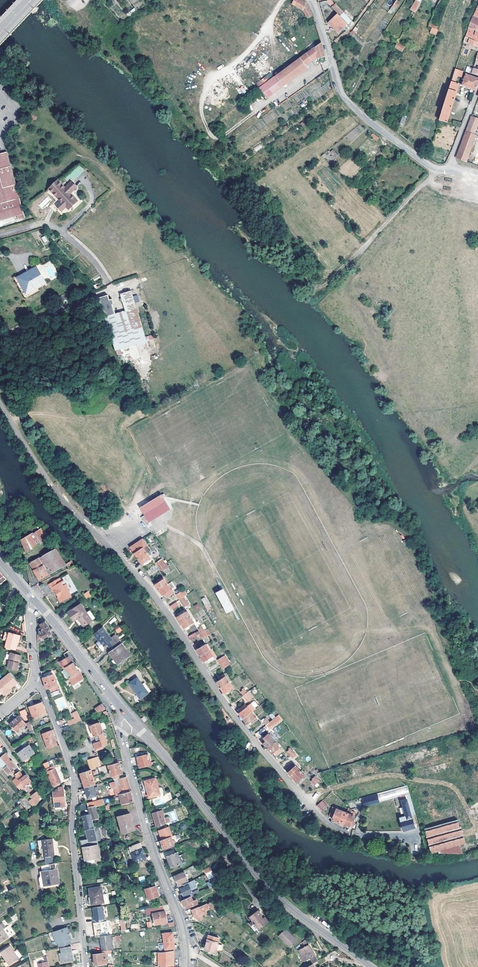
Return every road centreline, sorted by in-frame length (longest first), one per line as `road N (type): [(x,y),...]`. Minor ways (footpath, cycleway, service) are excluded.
road 1 (residential): [(404,838),(341,831),(321,817),(216,691),(165,609),(54,488),(0,401)]
road 2 (tertiary): [(371,966),(287,904),(127,715)]
road 3 (residential): [(85,966),(76,785),(34,681)]
road 4 (residential): [(127,715),(123,742),(181,919),(186,966)]
road 5 (residential): [(310,0),(342,93),(436,172)]
road 6 (tertiary): [(127,715),(37,602)]
road 7 (unclassified): [(436,172),(348,266)]

